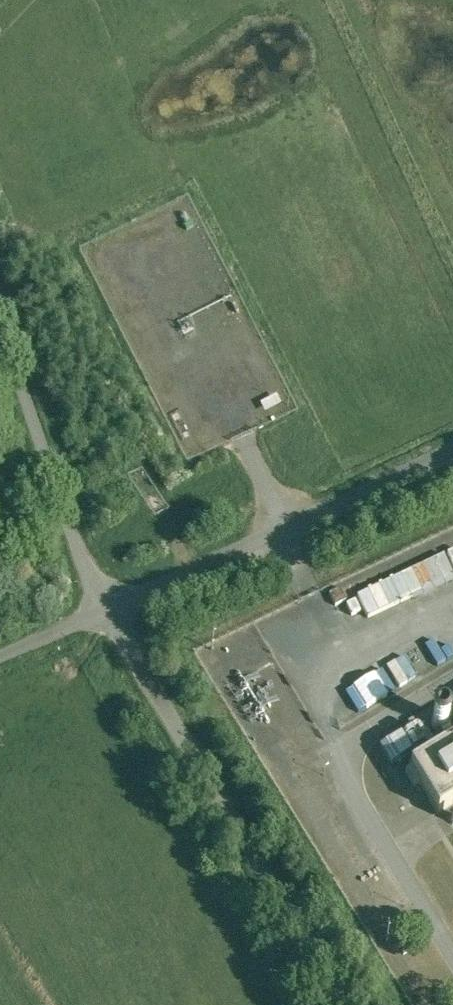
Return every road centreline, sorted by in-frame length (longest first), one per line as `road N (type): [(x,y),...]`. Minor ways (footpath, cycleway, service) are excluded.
road 1 (unclassified): [(350,1004),(126,616)]
road 2 (unclassified): [(126,616),(79,438),(0,223)]
road 3 (unclassified): [(452,457),(126,616)]
road 4 (unclassified): [(126,616),(0,670)]

